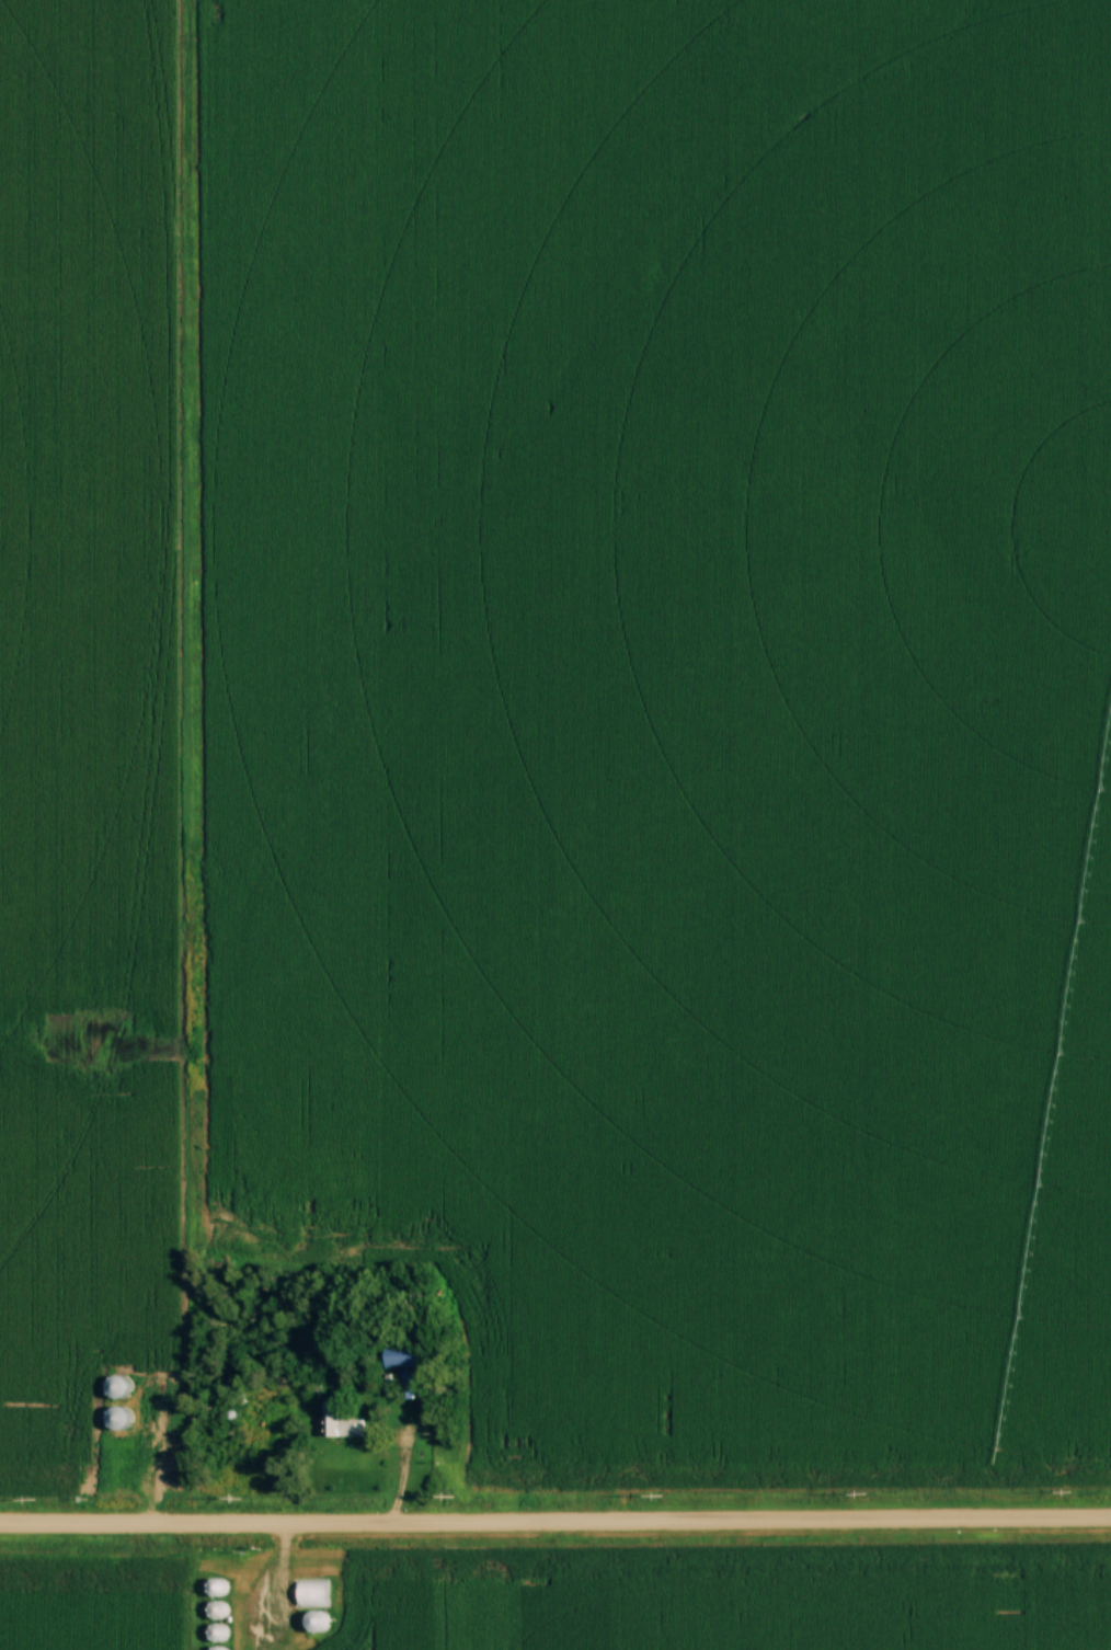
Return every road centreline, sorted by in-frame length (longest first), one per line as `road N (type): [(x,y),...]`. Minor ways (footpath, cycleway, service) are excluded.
road 1 (tertiary): [(1110,1520),(0,1528)]

